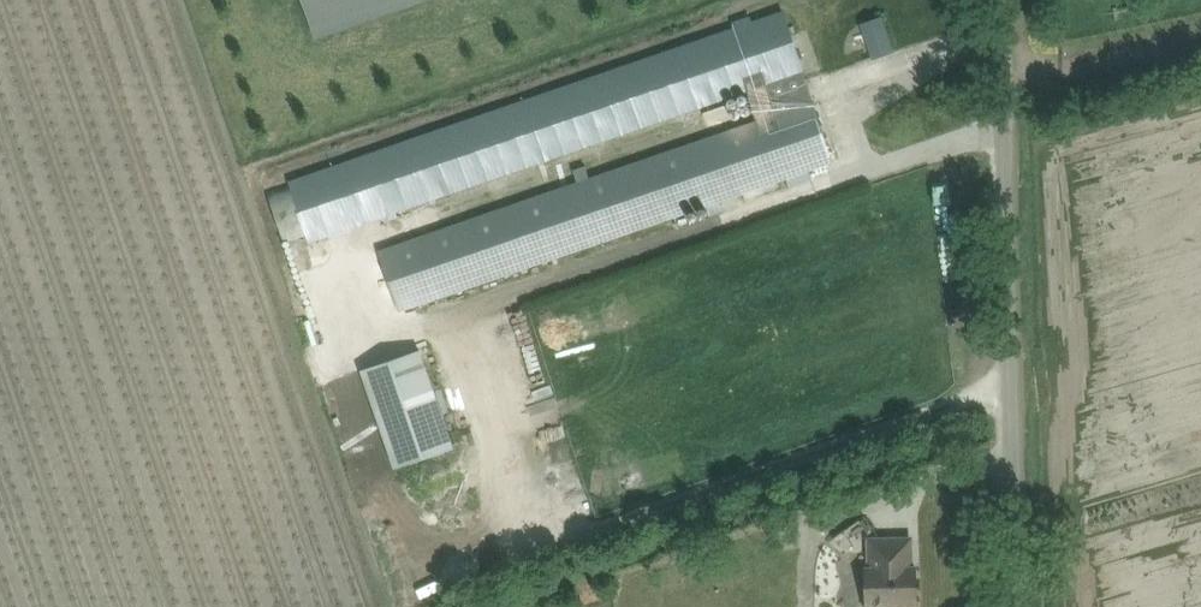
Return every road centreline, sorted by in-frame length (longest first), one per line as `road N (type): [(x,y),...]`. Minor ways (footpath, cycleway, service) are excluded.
road 1 (unclassified): [(1022,606),(1004,0)]

